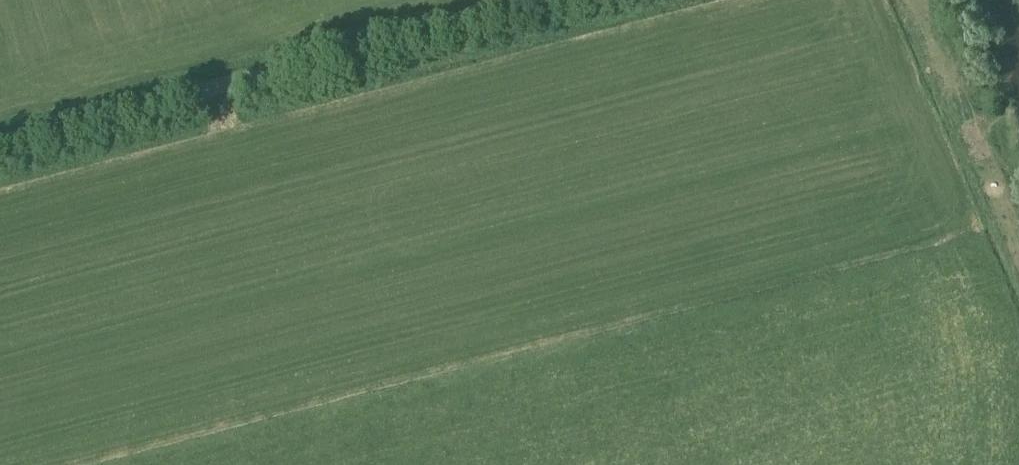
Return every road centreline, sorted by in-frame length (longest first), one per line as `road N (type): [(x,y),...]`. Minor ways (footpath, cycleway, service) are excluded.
road 1 (unclassified): [(0,144),(550,0)]

